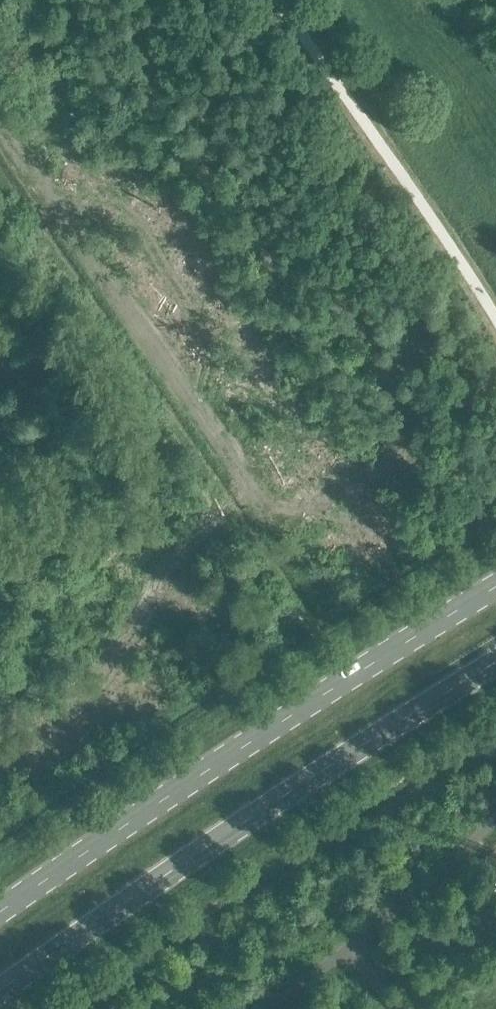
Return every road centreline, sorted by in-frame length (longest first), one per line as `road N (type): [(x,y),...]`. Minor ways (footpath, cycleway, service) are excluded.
road 1 (trunk): [(0,988),(495,662)]
road 2 (trunk): [(495,592),(0,916)]

